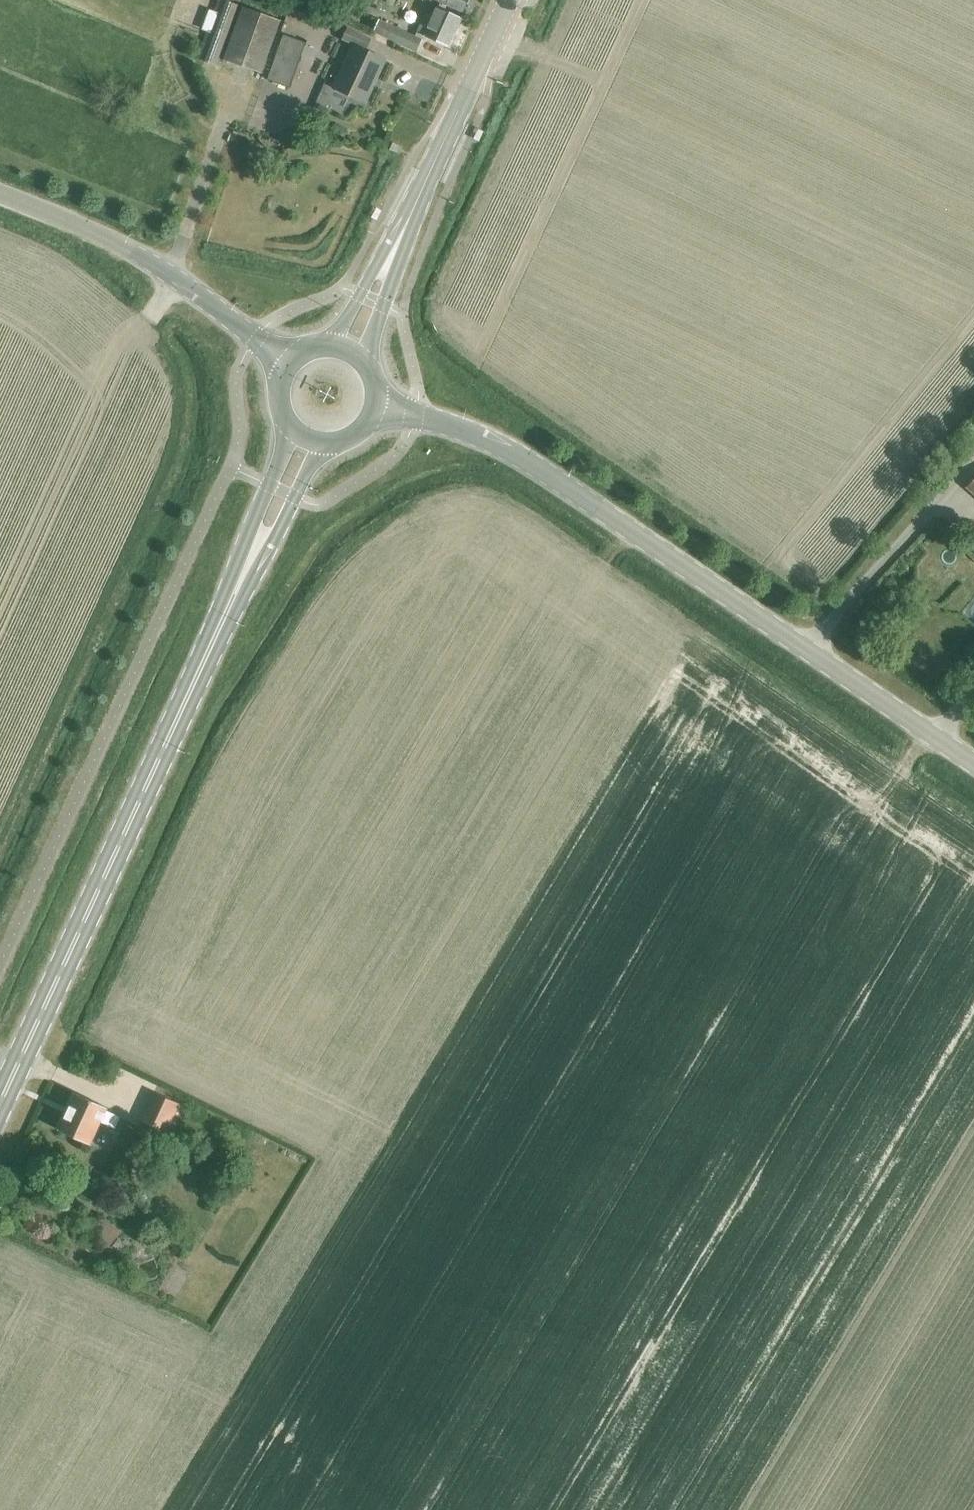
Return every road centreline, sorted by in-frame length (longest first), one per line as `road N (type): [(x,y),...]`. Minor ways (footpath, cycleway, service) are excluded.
road 1 (tertiary): [(973,764),(533,465),(471,433),(373,403)]
road 2 (secondary): [(0,1100),(255,549)]
road 3 (unclassified): [(288,361),(170,269),(0,193)]
road 4 (secondary): [(405,225),(507,0)]
road 5 (secondary): [(365,365),(405,225)]
road 6 (secondary): [(405,225),(330,344)]
road 7 (secondary): [(255,549),(277,527),(321,442)]
road 8 (secondary): [(295,432),(256,518),(255,549)]

